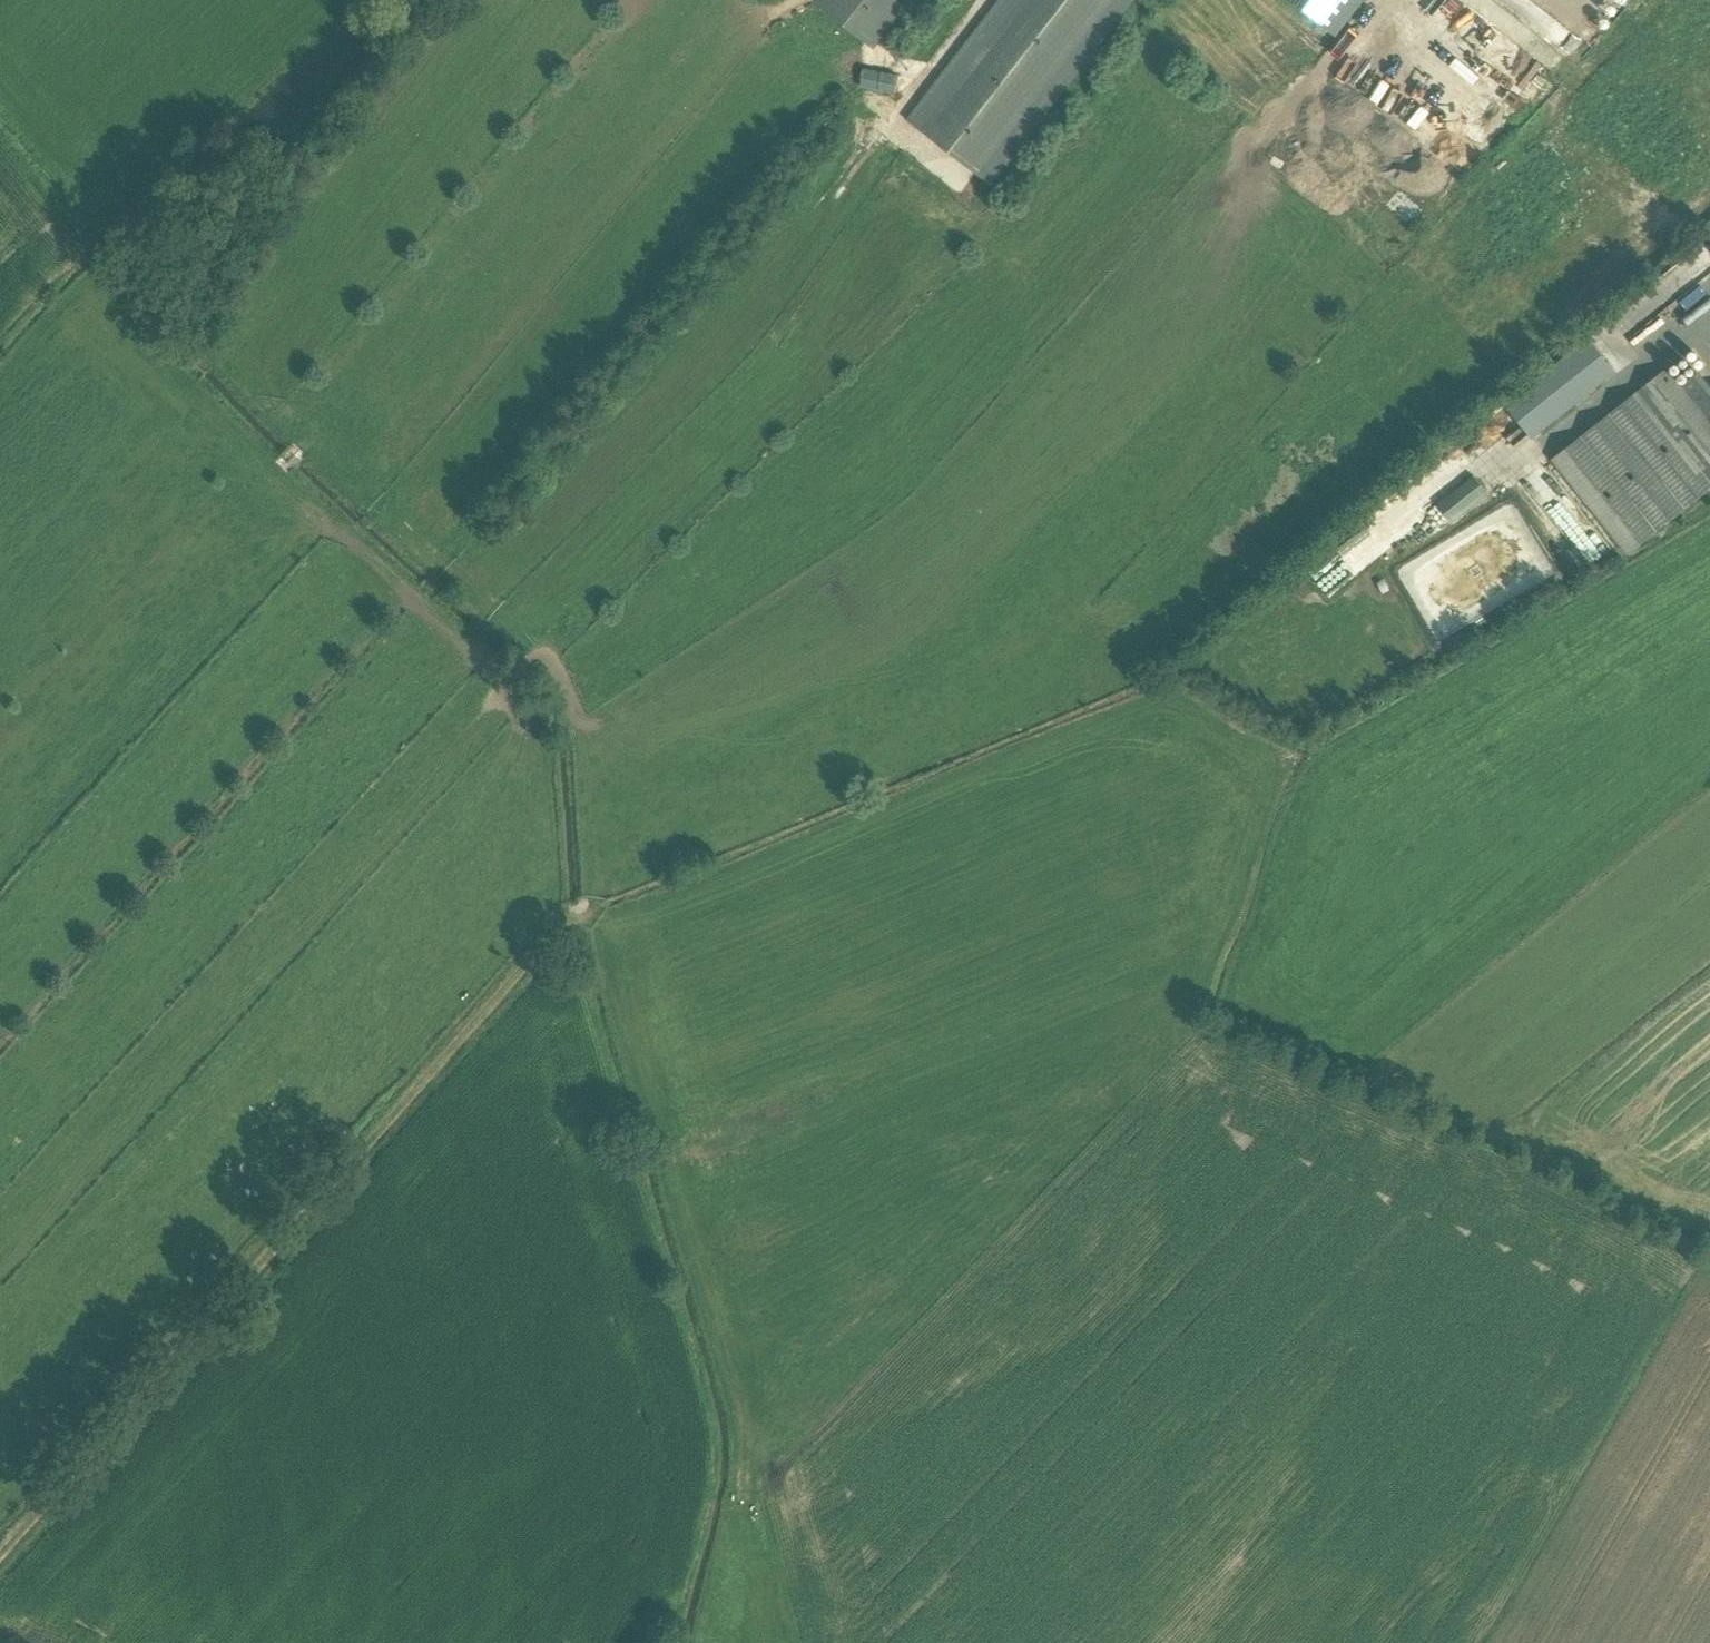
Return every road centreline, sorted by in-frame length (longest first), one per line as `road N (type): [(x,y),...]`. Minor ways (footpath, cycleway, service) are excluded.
road 1 (track): [(0,1554),(597,890)]

